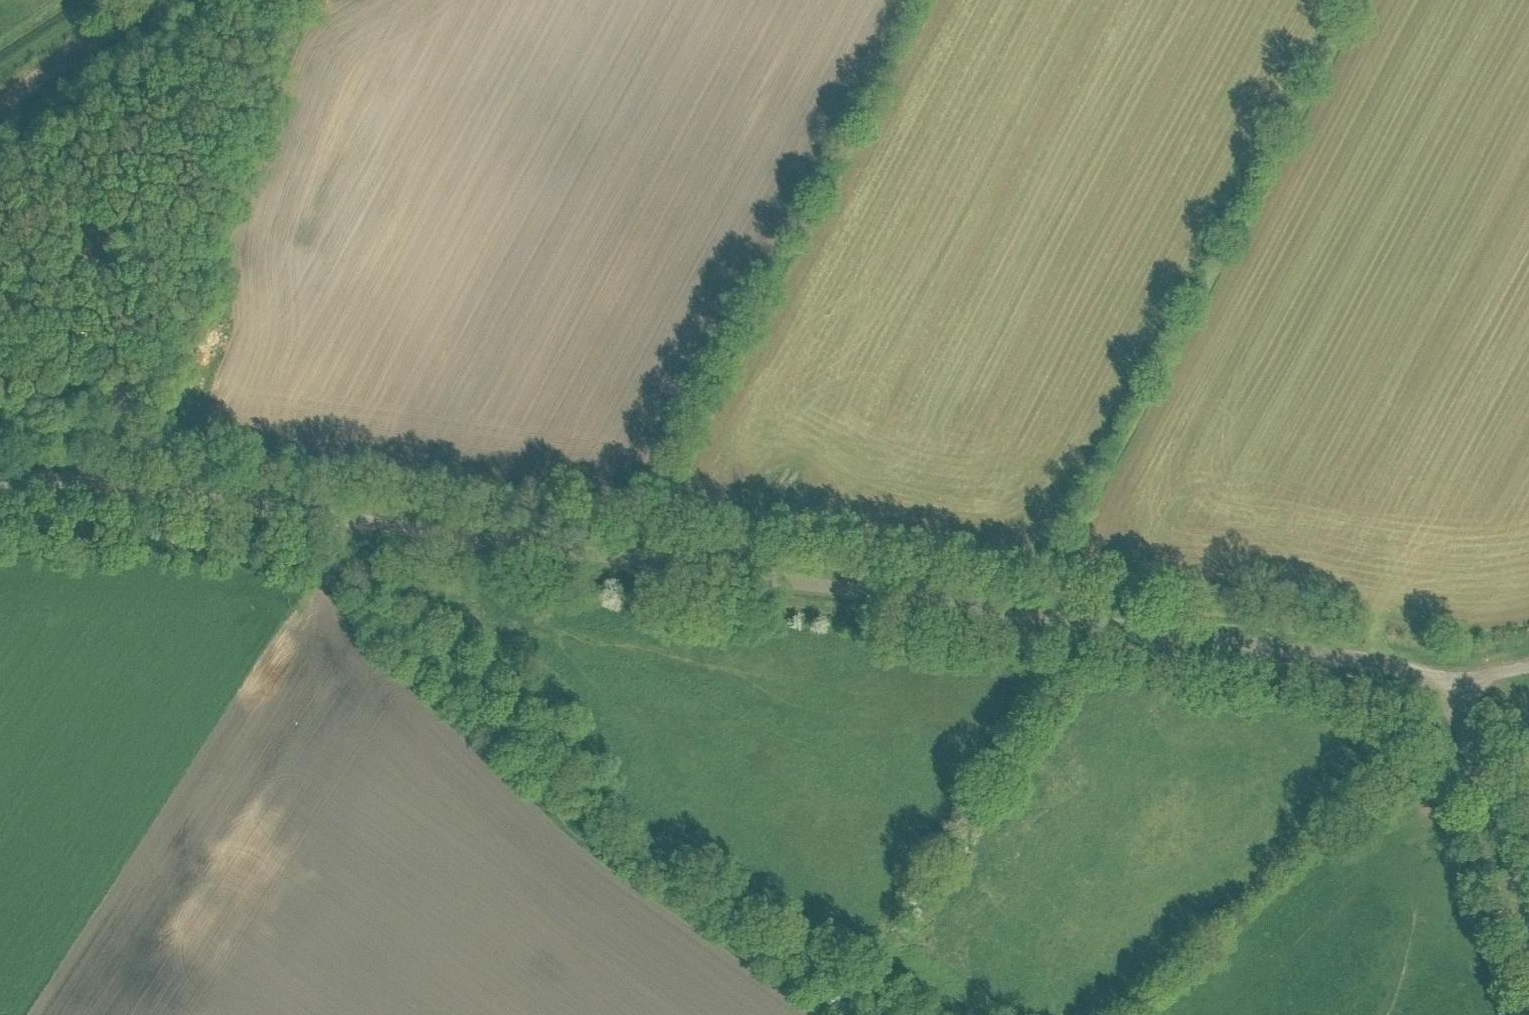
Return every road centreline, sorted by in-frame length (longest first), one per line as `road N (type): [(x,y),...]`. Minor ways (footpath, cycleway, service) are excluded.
road 1 (unclassified): [(1454,701),(1389,666),(86,483),(0,480)]
road 2 (unclassified): [(1528,911),(1454,701)]
road 3 (track): [(0,109),(156,0)]

